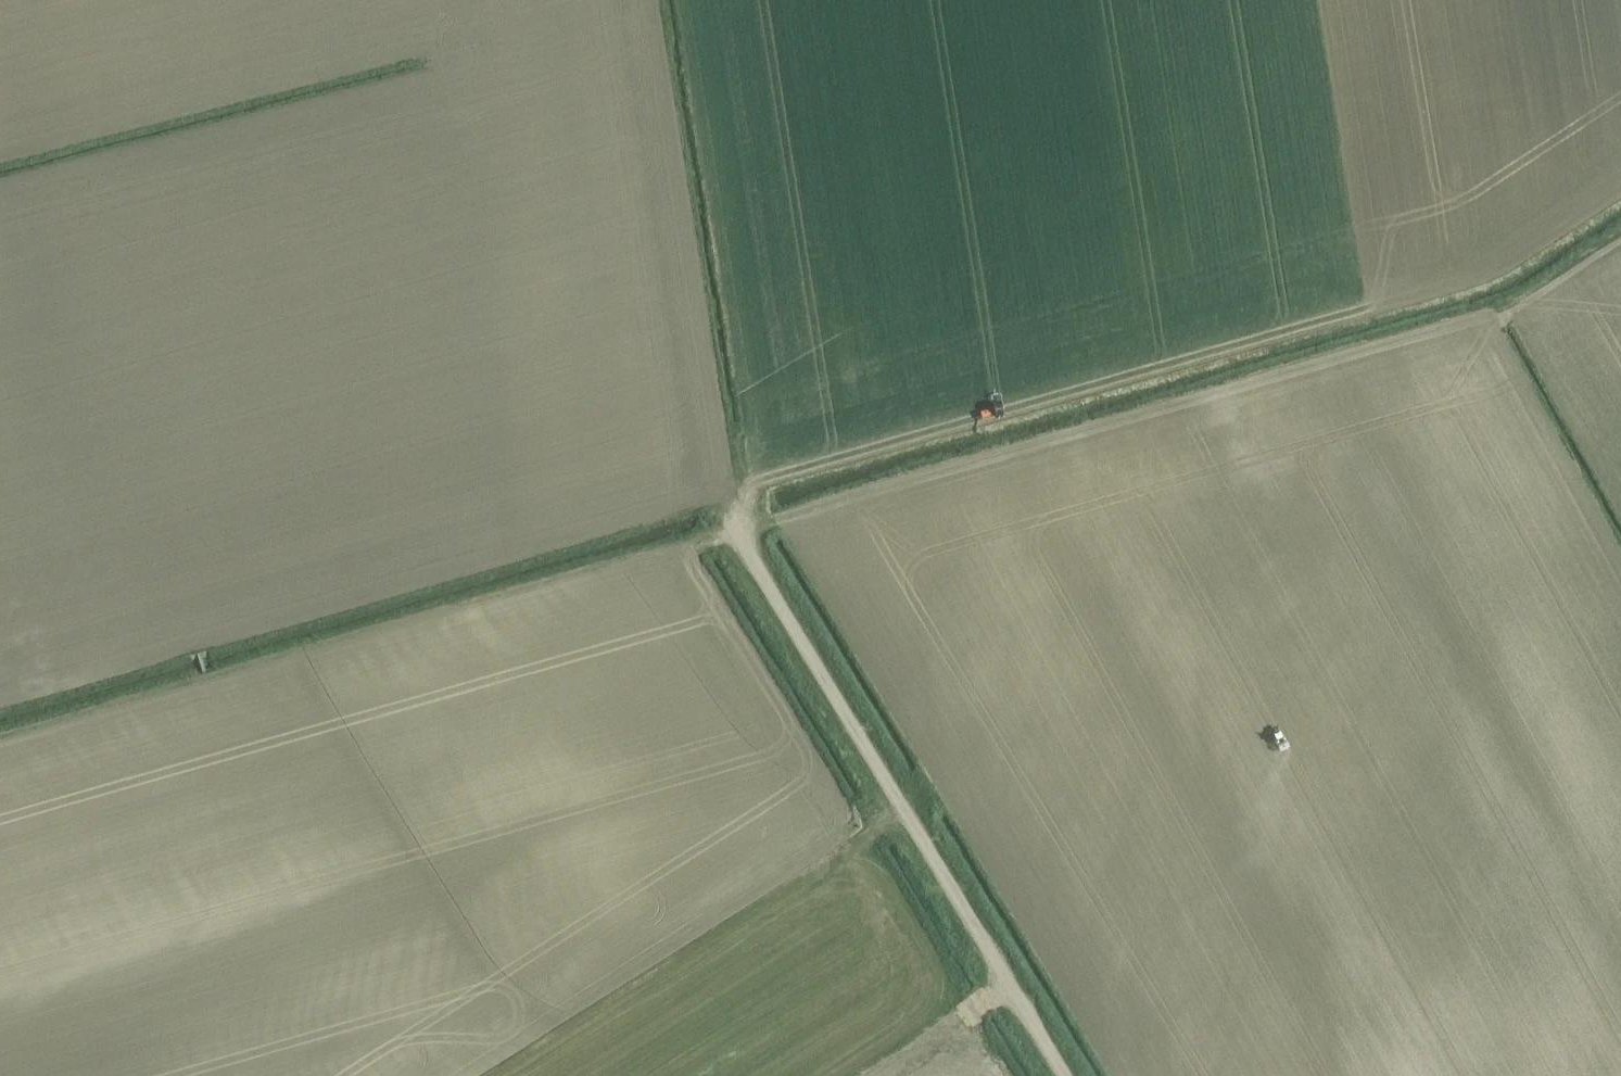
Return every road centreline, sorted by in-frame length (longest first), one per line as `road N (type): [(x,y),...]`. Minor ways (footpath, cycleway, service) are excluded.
road 1 (unclassified): [(1062,1075),(734,526)]

